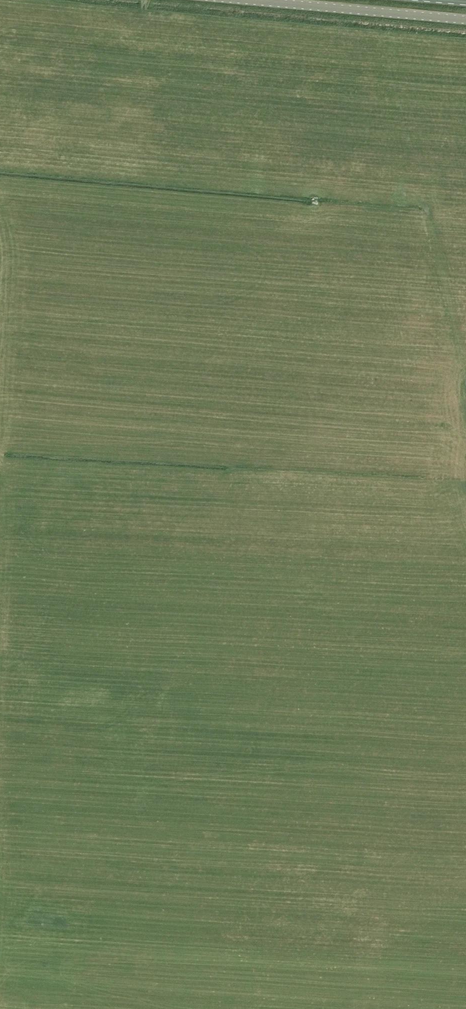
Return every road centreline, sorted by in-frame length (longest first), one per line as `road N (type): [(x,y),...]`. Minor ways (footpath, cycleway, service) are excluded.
road 1 (unclassified): [(465,20),(250,0)]

